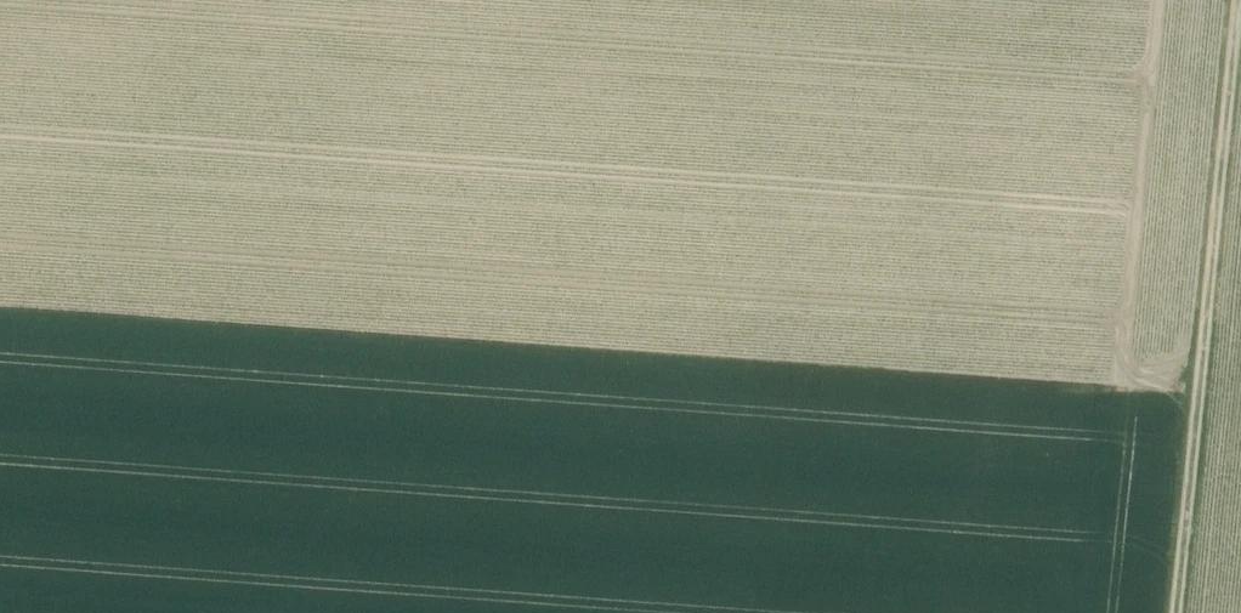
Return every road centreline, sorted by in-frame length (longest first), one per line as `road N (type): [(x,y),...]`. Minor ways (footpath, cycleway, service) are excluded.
road 1 (track): [(1177,612),(1239,0)]

